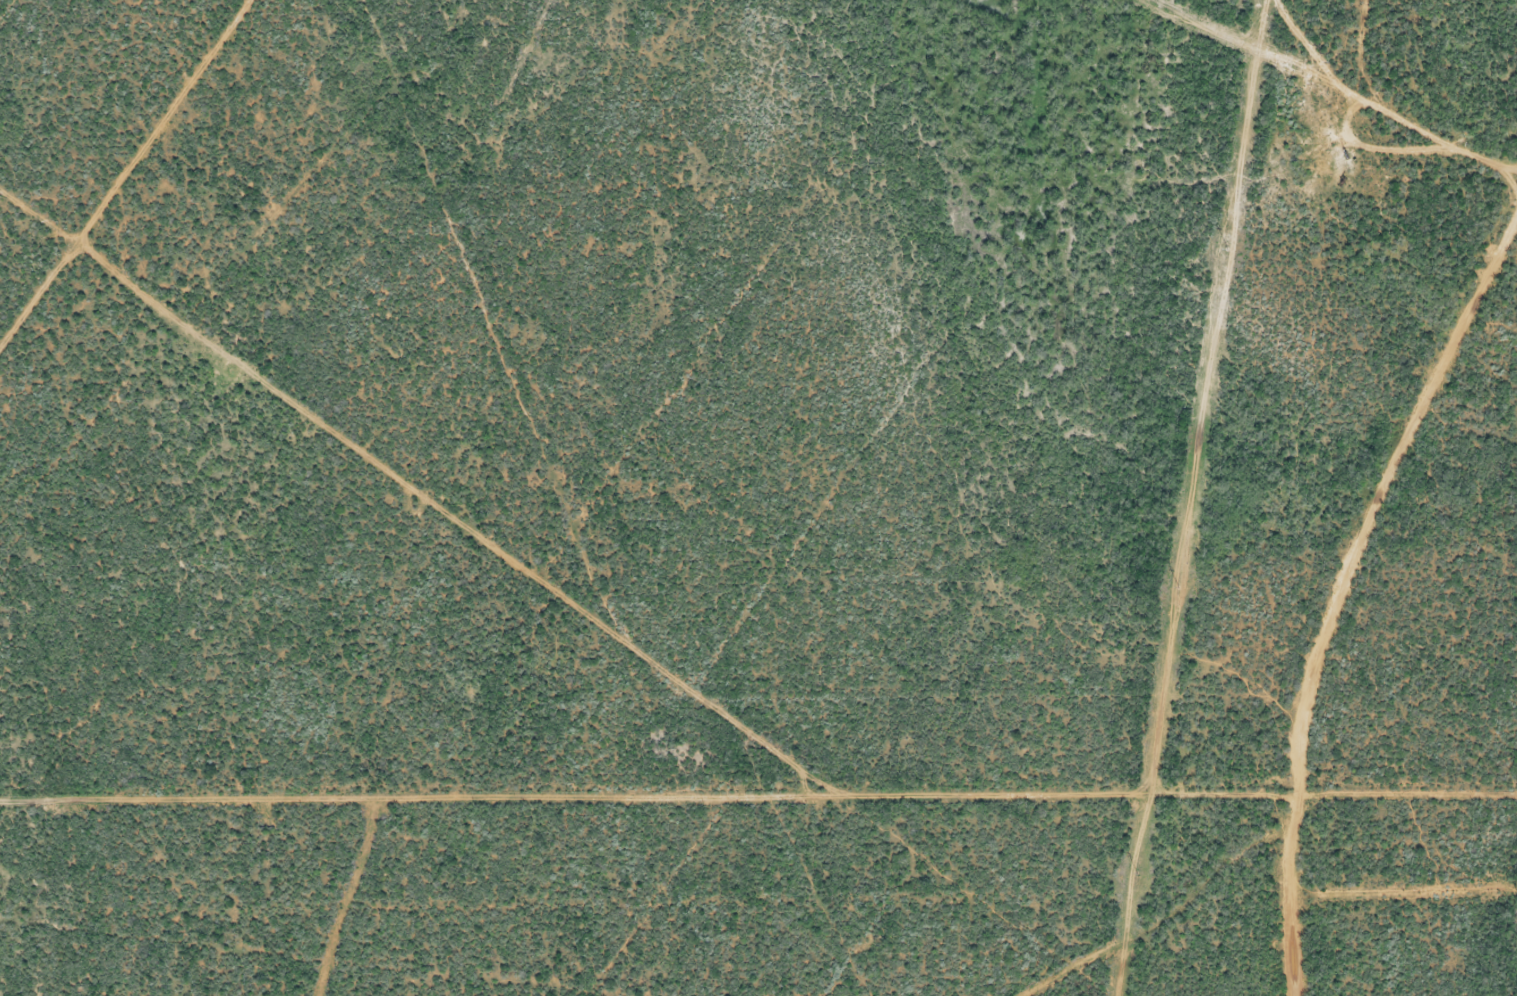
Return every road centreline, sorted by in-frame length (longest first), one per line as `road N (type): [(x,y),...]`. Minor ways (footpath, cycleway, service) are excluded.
road 1 (residential): [(1516,378),(1352,723),(1347,995)]

